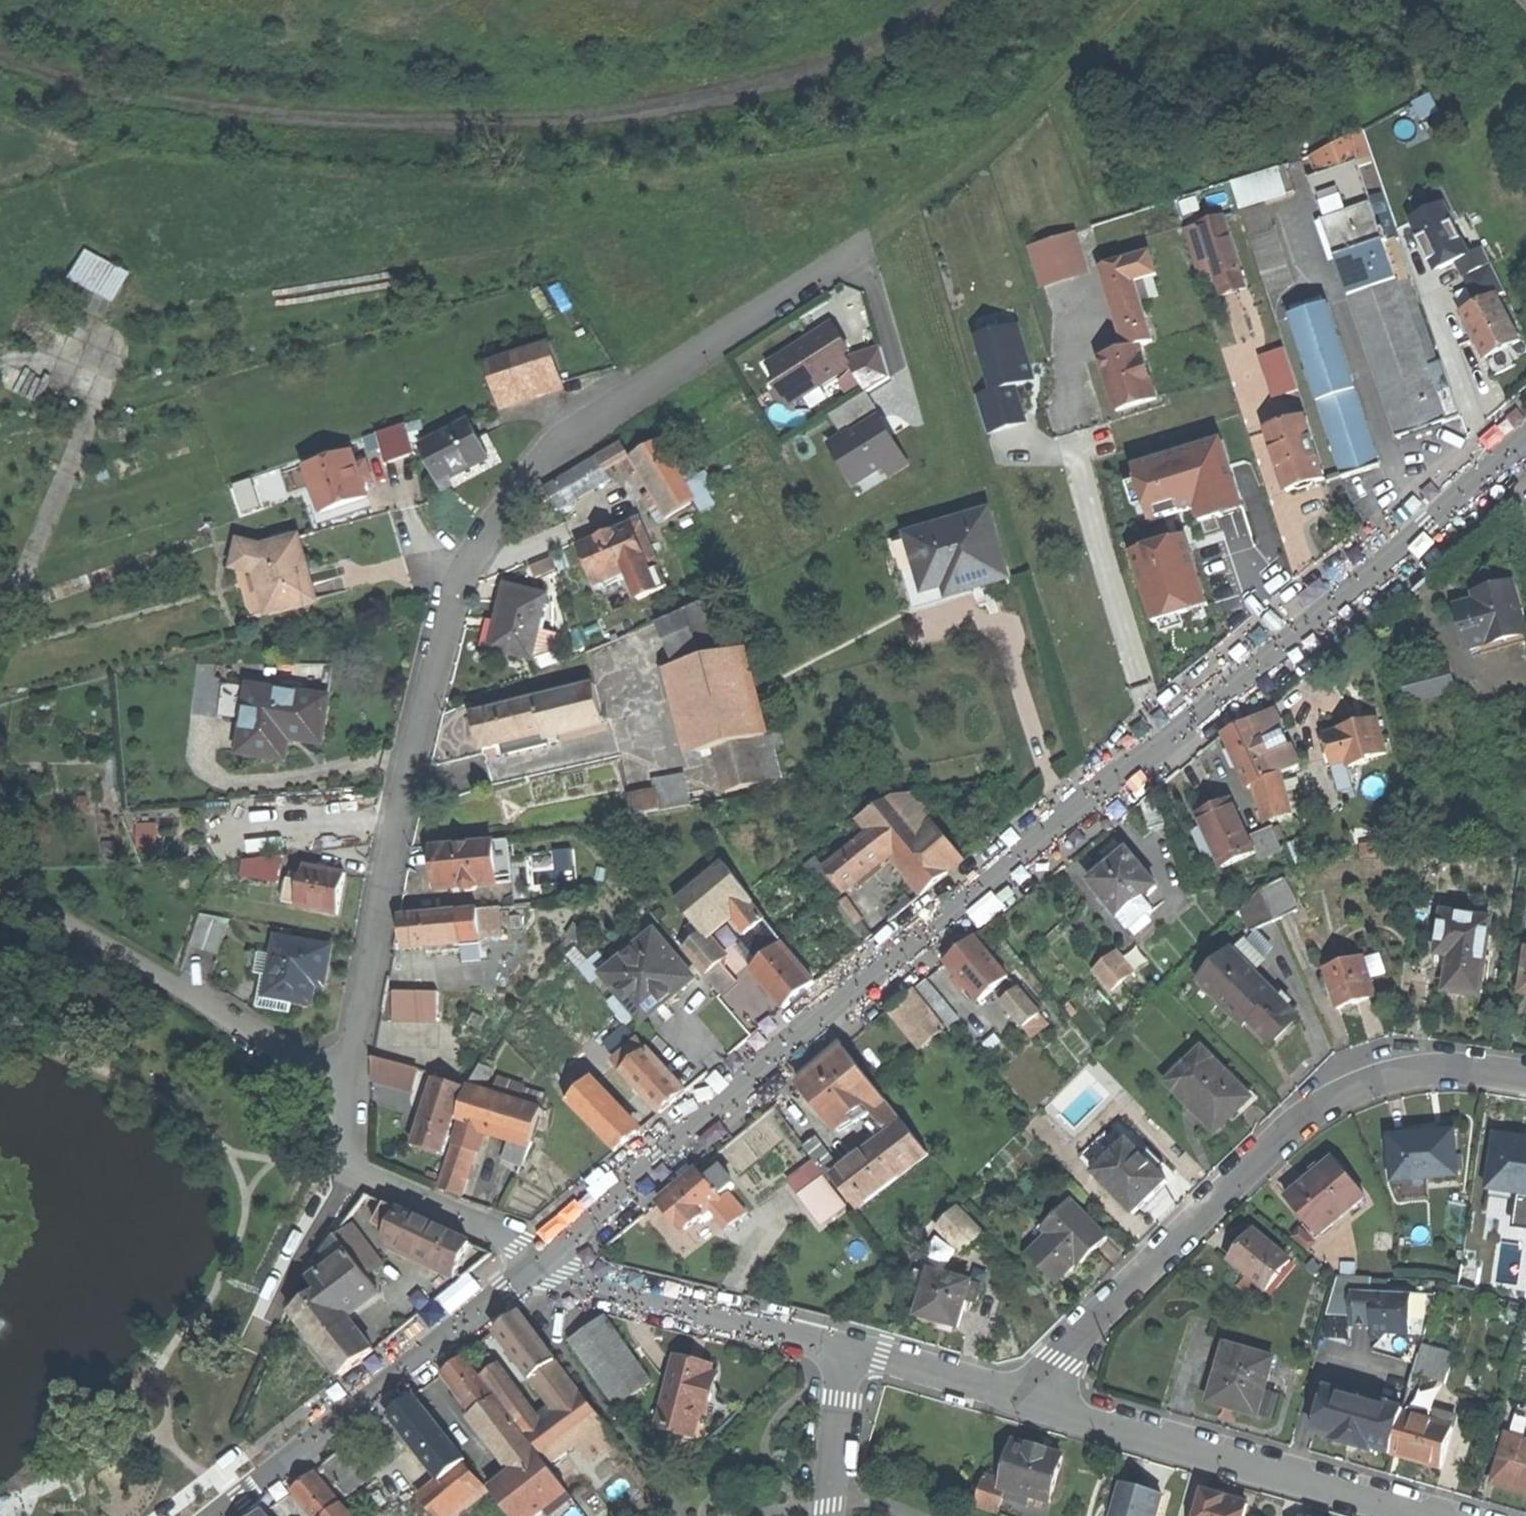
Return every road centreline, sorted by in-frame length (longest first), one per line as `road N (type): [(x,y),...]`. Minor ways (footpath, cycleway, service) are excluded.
road 1 (secondary): [(533,1267),(1099,785),(1167,739),(1525,444)]
road 2 (residential): [(348,1074),(445,620),(473,554),(547,457),(631,393),(865,246)]
road 3 (residential): [(1041,1401),(1060,1363),(1297,1123),(1370,1084),(1433,1069),(1525,1081)]
road 4 (residential): [(1041,1401),(1444,1515)]
road 5 (secondary): [(212,1515),(533,1267)]
road 6 (unclassified): [(0,891),(305,1066),(348,1074)]
road 7 (residential): [(533,1267),(852,1350)]
road 8 (residential): [(348,1170),(520,1244),(533,1267)]
road 9 (residential): [(852,1350),(1041,1401)]
road 10 (residential): [(828,1515),(852,1350)]
road 11 (residential): [(271,1317),(348,1170)]

